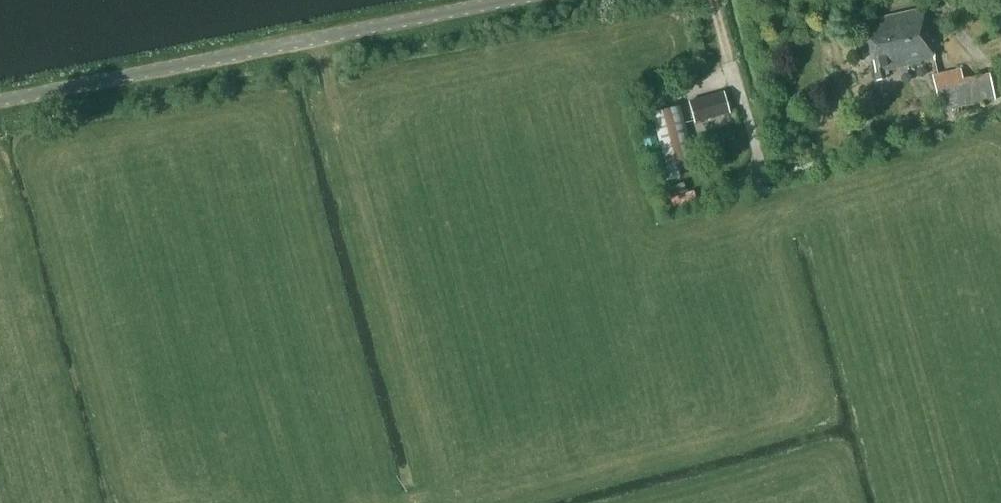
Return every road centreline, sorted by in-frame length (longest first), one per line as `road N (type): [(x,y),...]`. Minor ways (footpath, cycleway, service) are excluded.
road 1 (unclassified): [(497,0),(0,96)]

